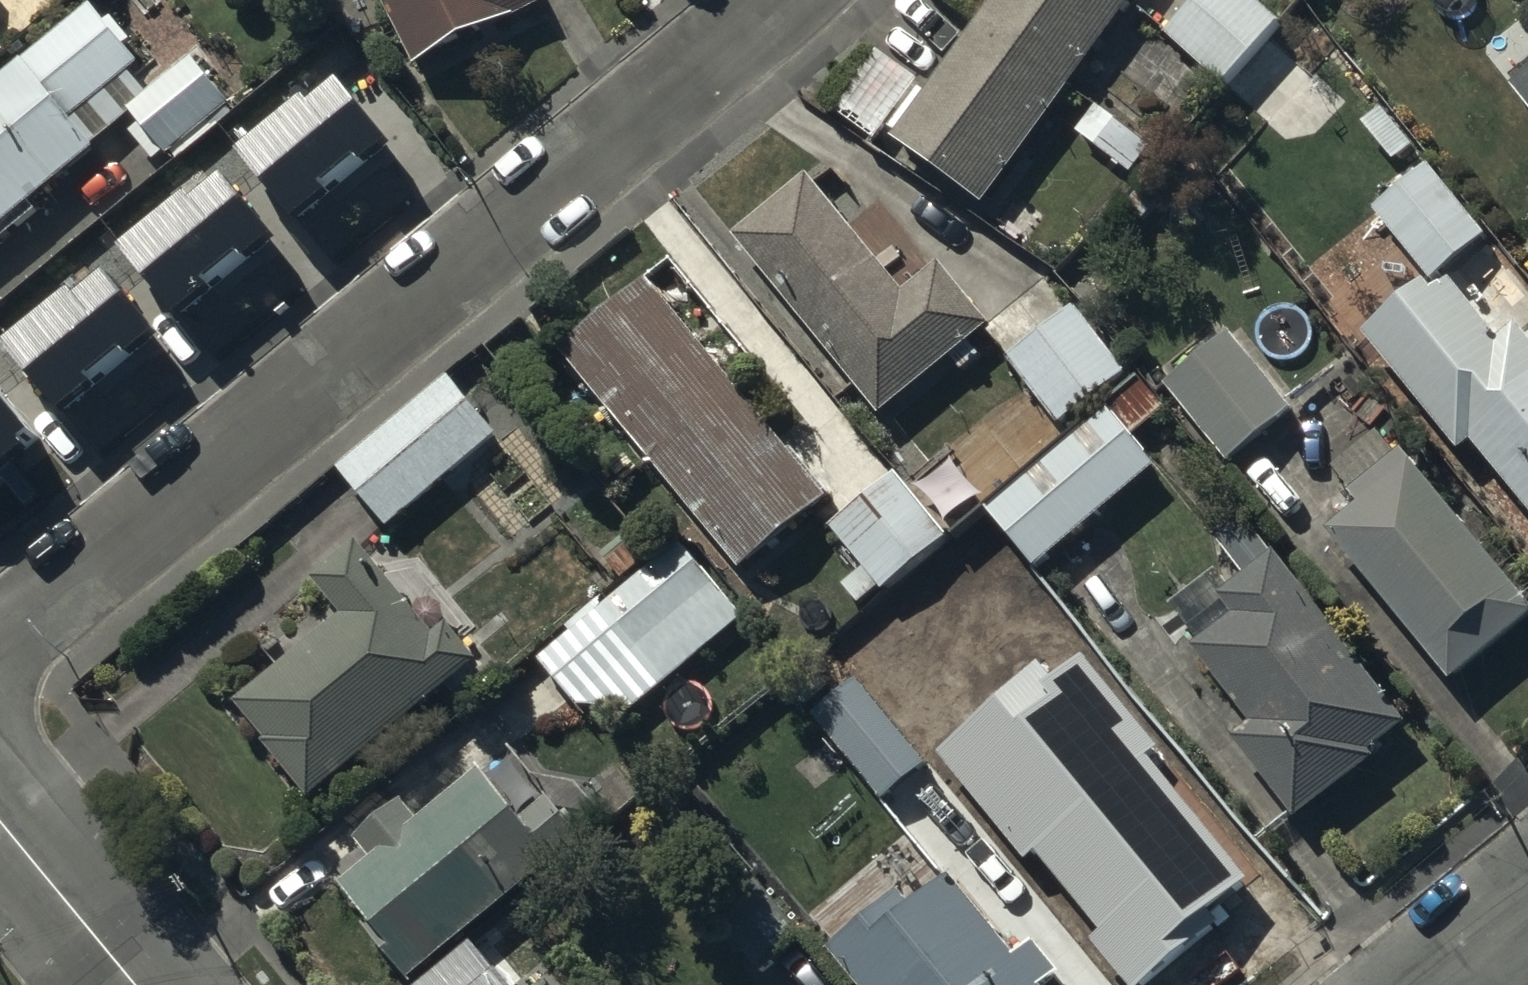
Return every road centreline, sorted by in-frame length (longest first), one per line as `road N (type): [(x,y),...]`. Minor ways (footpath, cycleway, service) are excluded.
road 1 (residential): [(0,645),(775,0)]
road 2 (residential): [(0,820),(135,984)]

